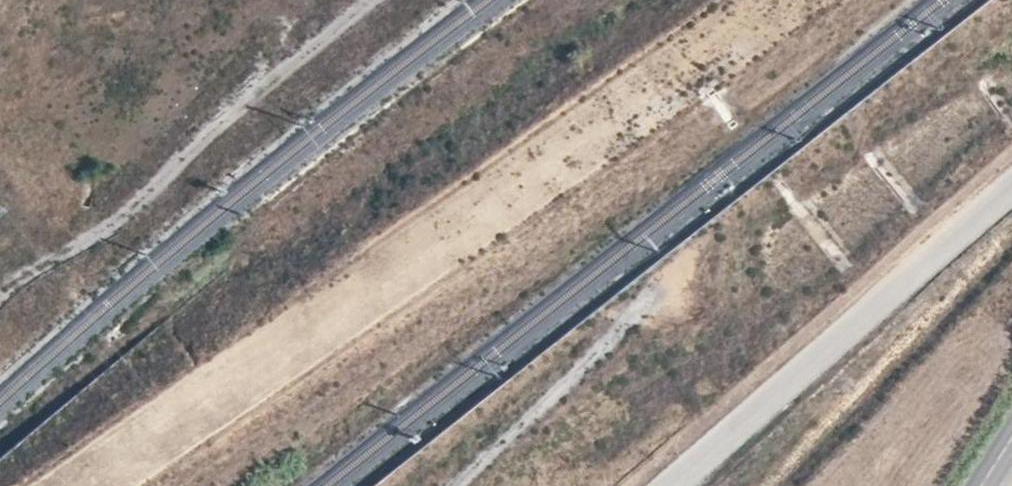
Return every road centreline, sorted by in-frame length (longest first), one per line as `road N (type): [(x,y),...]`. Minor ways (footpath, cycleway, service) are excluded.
road 1 (unclassified): [(1011,187),(682,485)]

